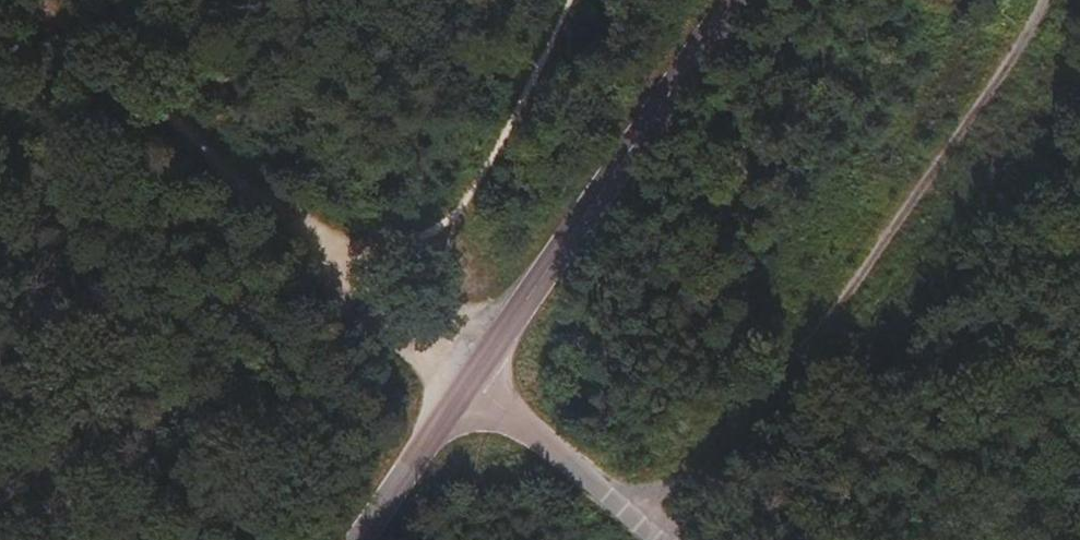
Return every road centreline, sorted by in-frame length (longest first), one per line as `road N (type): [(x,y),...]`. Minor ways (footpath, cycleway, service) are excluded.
road 1 (track): [(641,525),(773,385),(993,110),(1054,0)]
road 2 (tertiary): [(733,0),(477,370)]
road 3 (track): [(27,0),(295,221)]
road 4 (unclassified): [(477,370),(656,539)]
road 5 (tertiary): [(477,370),(359,539)]

